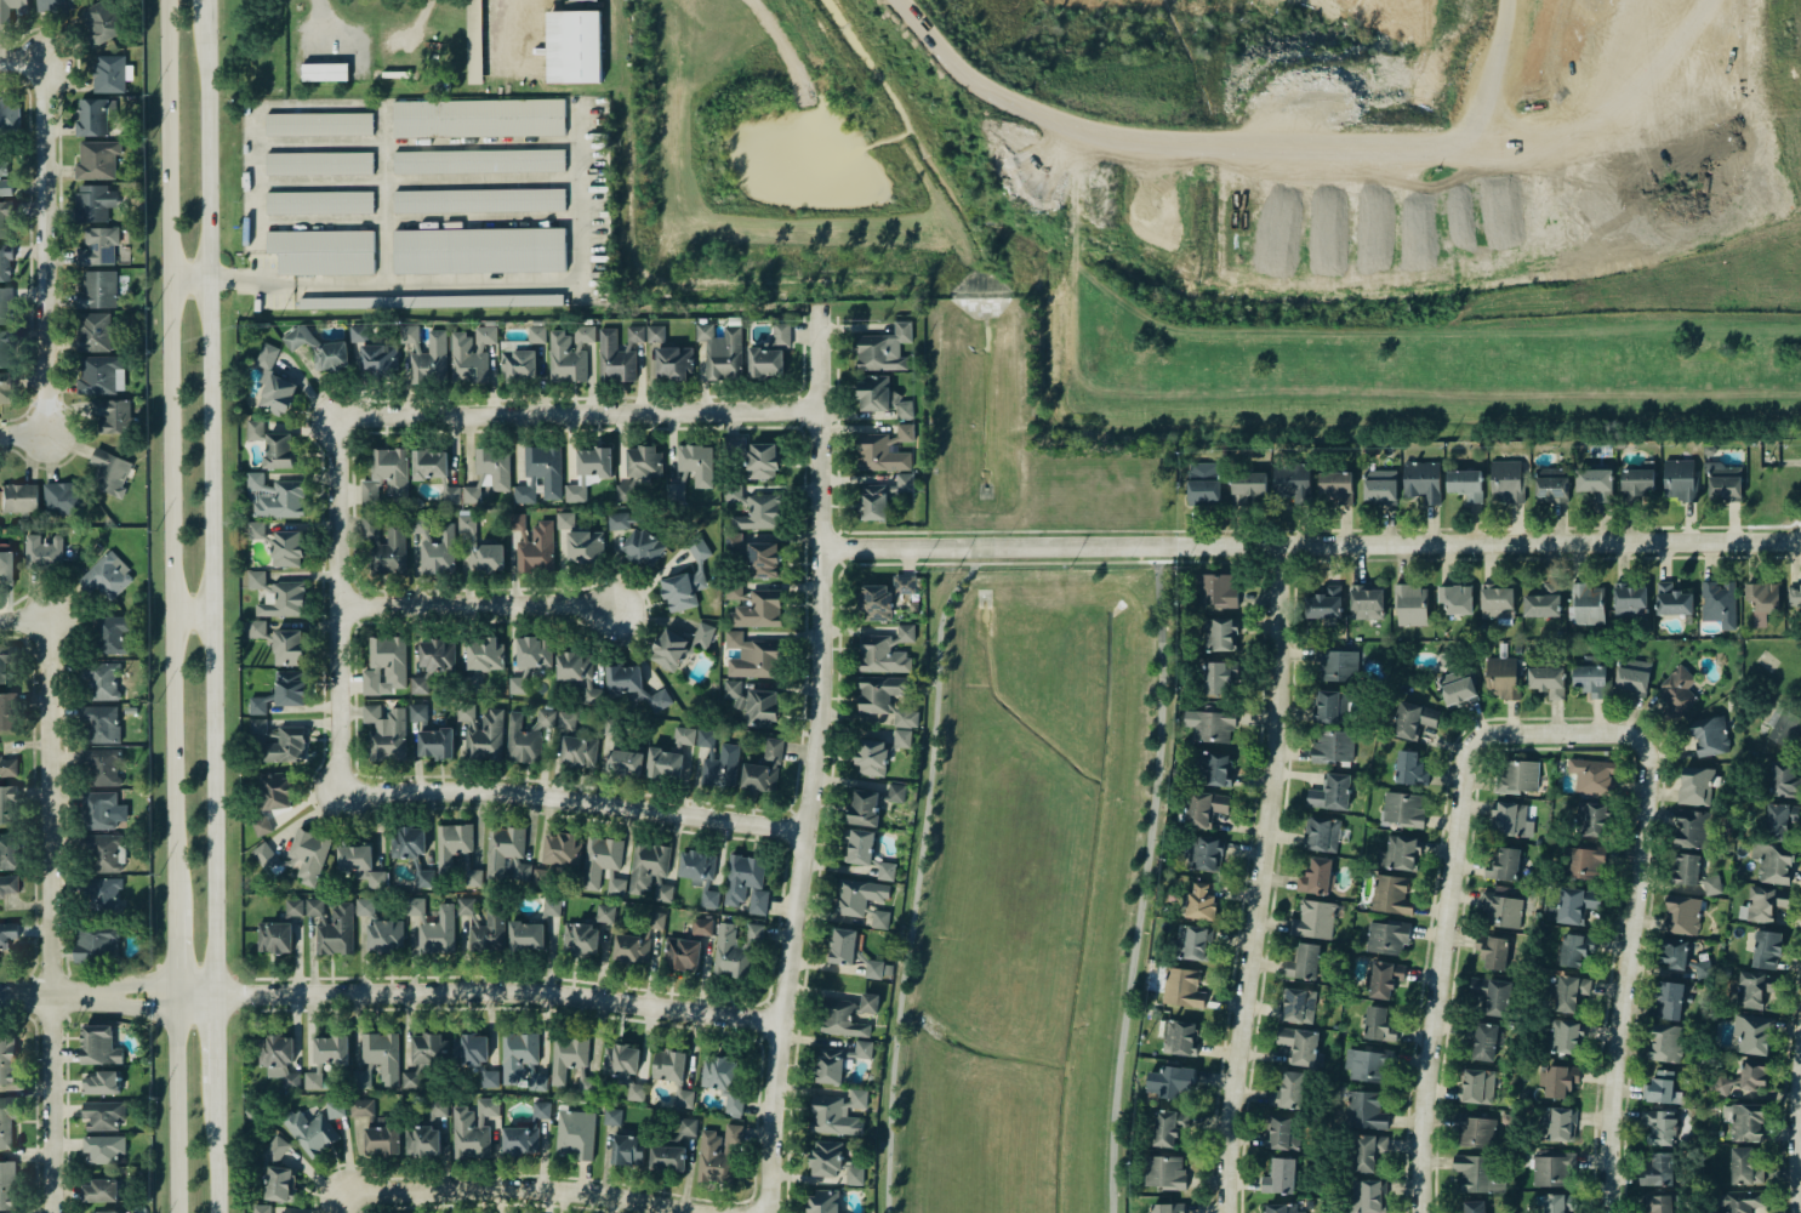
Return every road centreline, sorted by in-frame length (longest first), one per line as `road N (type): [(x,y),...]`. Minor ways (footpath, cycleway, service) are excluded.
road 1 (secondary): [(213,996),(206,0)]
road 2 (residential): [(821,547),(1800,539)]
road 3 (residential): [(817,306),(816,740),(775,1026),(769,1212)]
road 4 (secondary): [(167,0),(179,907)]
road 5 (residential): [(1234,1212),(1282,734),(1284,543)]
road 6 (residential): [(213,996),(562,997),(775,1026)]
road 7 (residential): [(1430,1212),(1430,1127),(1474,758),(1499,734),(1567,733)]
road 8 (residential): [(1567,733),(1637,736),(1654,759),(1617,1109),(1618,1212)]
road 9 (residential): [(819,408),(341,418)]
road 10 (residential): [(342,782),(355,791),(484,788),(807,828)]
road 11 (residential): [(40,66),(44,439)]
road 12 (residential): [(45,625),(50,997)]
road 13 (residential): [(341,418),(335,443),(342,782)]
road 14 (residential): [(726,1212),(546,1188),(386,1190)]
road 15 (residential): [(337,605),(609,604)]
road 16 (secondary): [(178,986),(180,1212)]
road 17 (residential): [(50,997),(51,1212)]
road 18 (secondary): [(219,1212),(216,1082)]
road 19 (residential): [(178,976),(50,997)]
road 20 (residential): [(50,997),(178,1010)]

